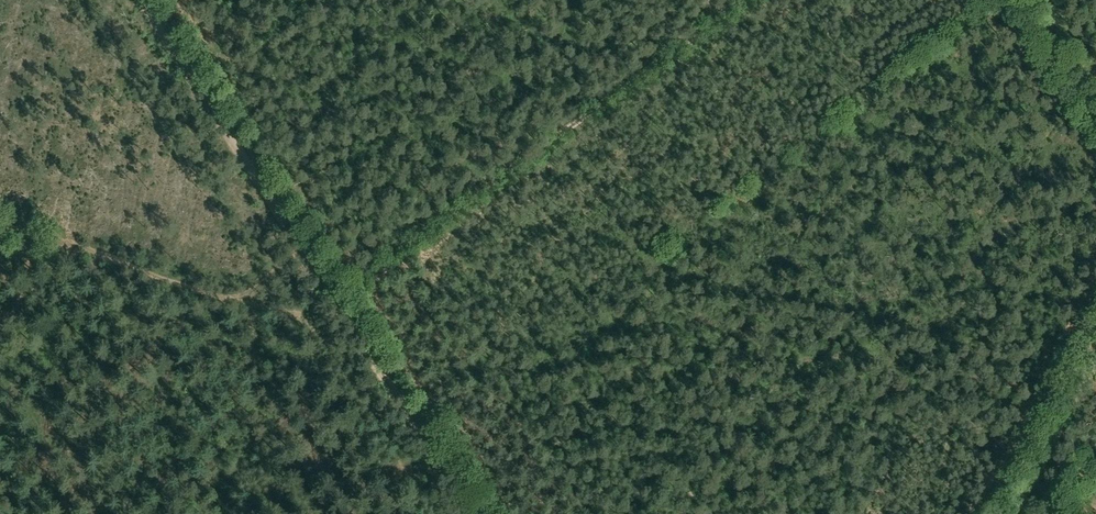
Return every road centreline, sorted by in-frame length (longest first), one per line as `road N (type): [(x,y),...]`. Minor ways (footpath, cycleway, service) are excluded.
road 1 (track): [(479,513),(149,0)]
road 2 (track): [(1095,362),(1013,513)]

